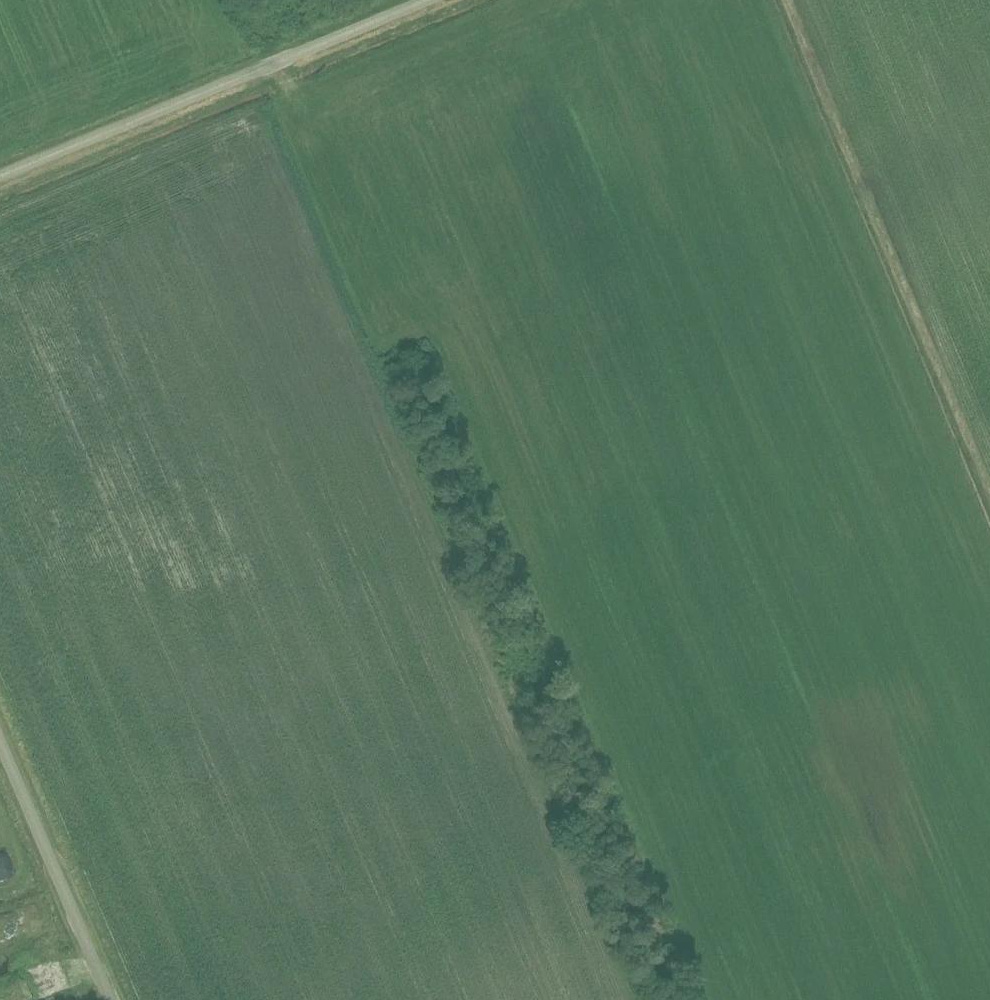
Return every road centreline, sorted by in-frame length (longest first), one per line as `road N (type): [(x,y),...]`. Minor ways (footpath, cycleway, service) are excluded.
road 1 (unclassified): [(0,175),(427,0)]
road 2 (unclassified): [(111,999),(0,744)]

